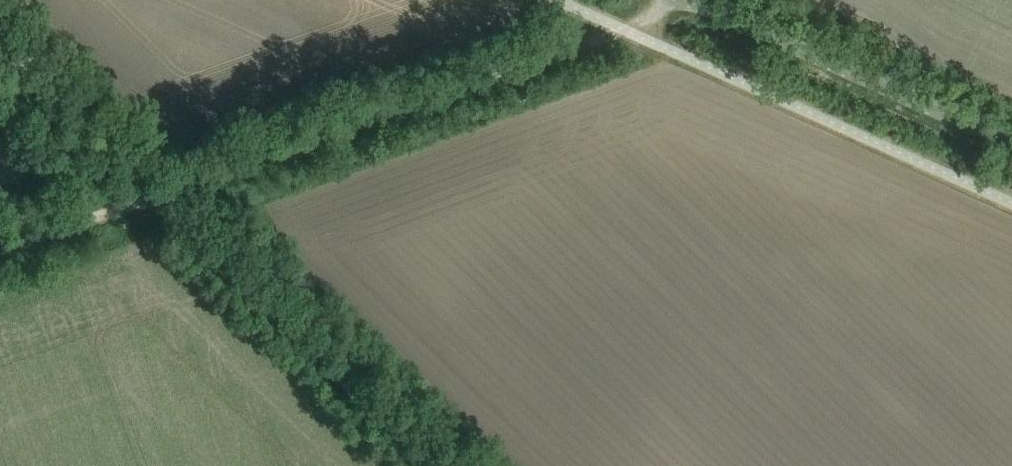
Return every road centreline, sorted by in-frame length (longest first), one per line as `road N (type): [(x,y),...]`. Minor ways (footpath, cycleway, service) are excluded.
road 1 (track): [(152,197),(621,29),(659,0)]
road 2 (track): [(429,465),(152,197)]
road 3 (tertiary): [(1011,141),(695,0)]
road 4 (track): [(152,197),(0,53)]
road 5 (track): [(0,251),(152,197)]

